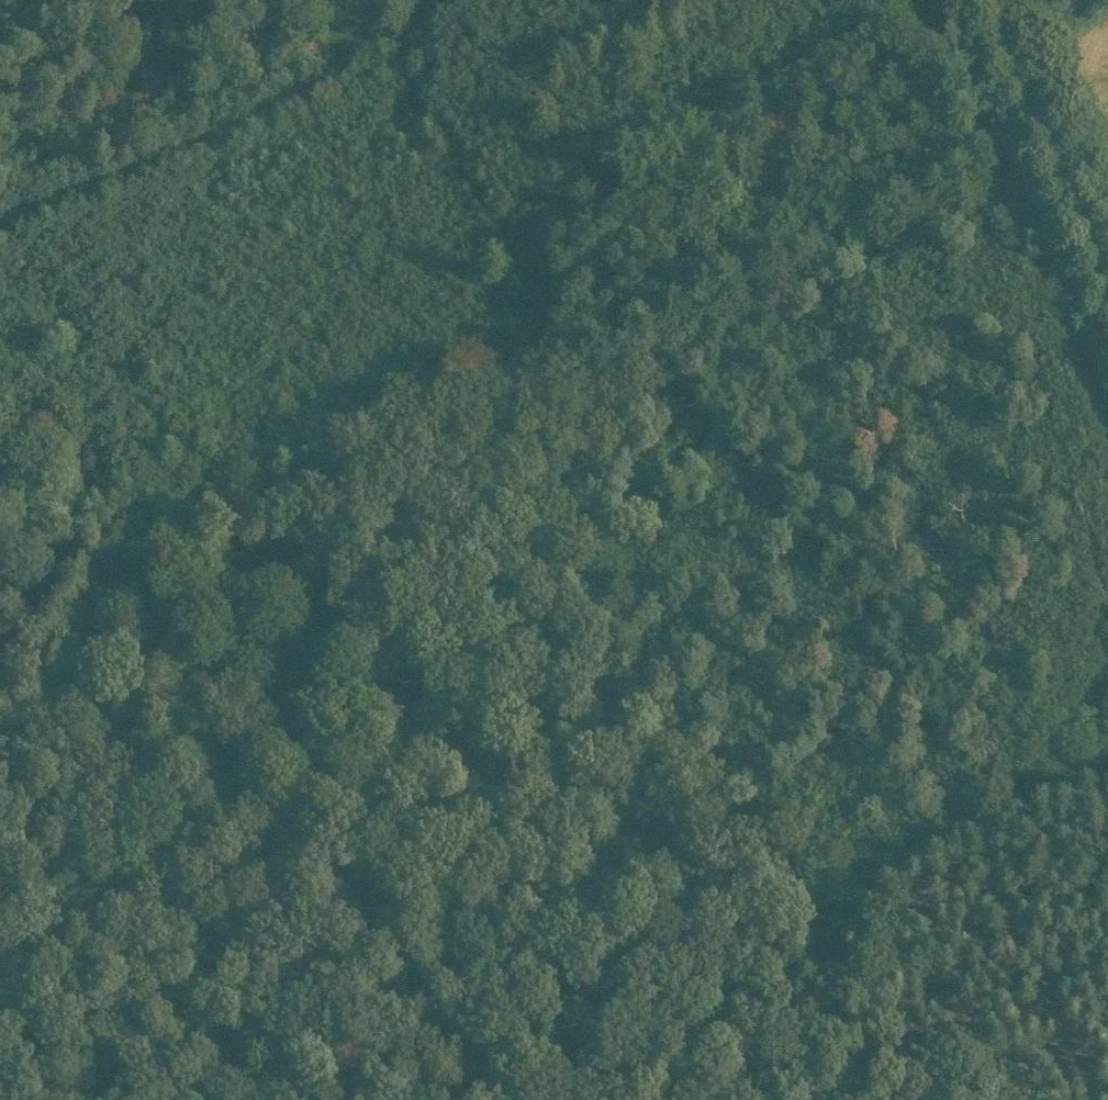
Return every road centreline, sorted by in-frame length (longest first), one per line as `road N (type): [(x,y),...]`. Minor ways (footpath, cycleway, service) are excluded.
road 1 (track): [(1107,782),(319,1099)]
road 2 (track): [(987,0),(1107,291)]

